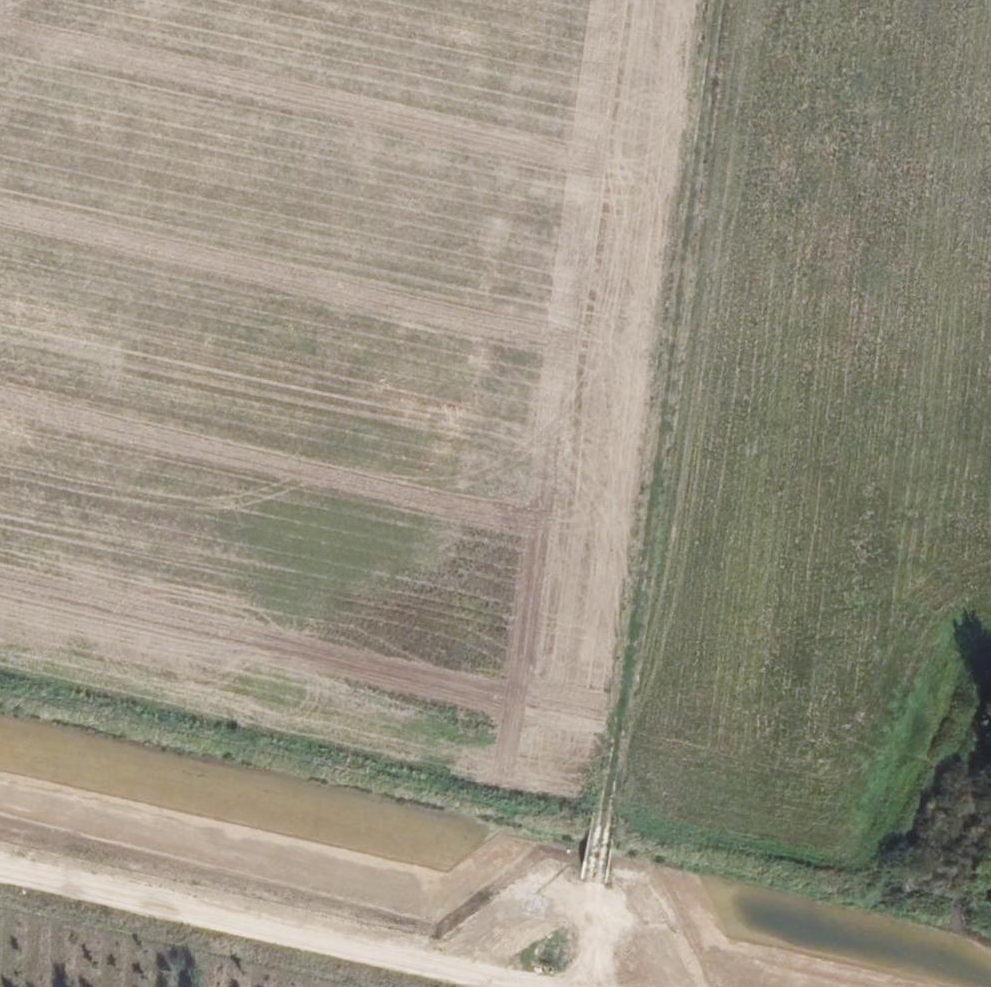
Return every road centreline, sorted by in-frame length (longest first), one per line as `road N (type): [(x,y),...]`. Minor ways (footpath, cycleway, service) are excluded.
road 1 (track): [(709,0),(639,611),(572,986)]
road 2 (track): [(514,986),(0,872)]

